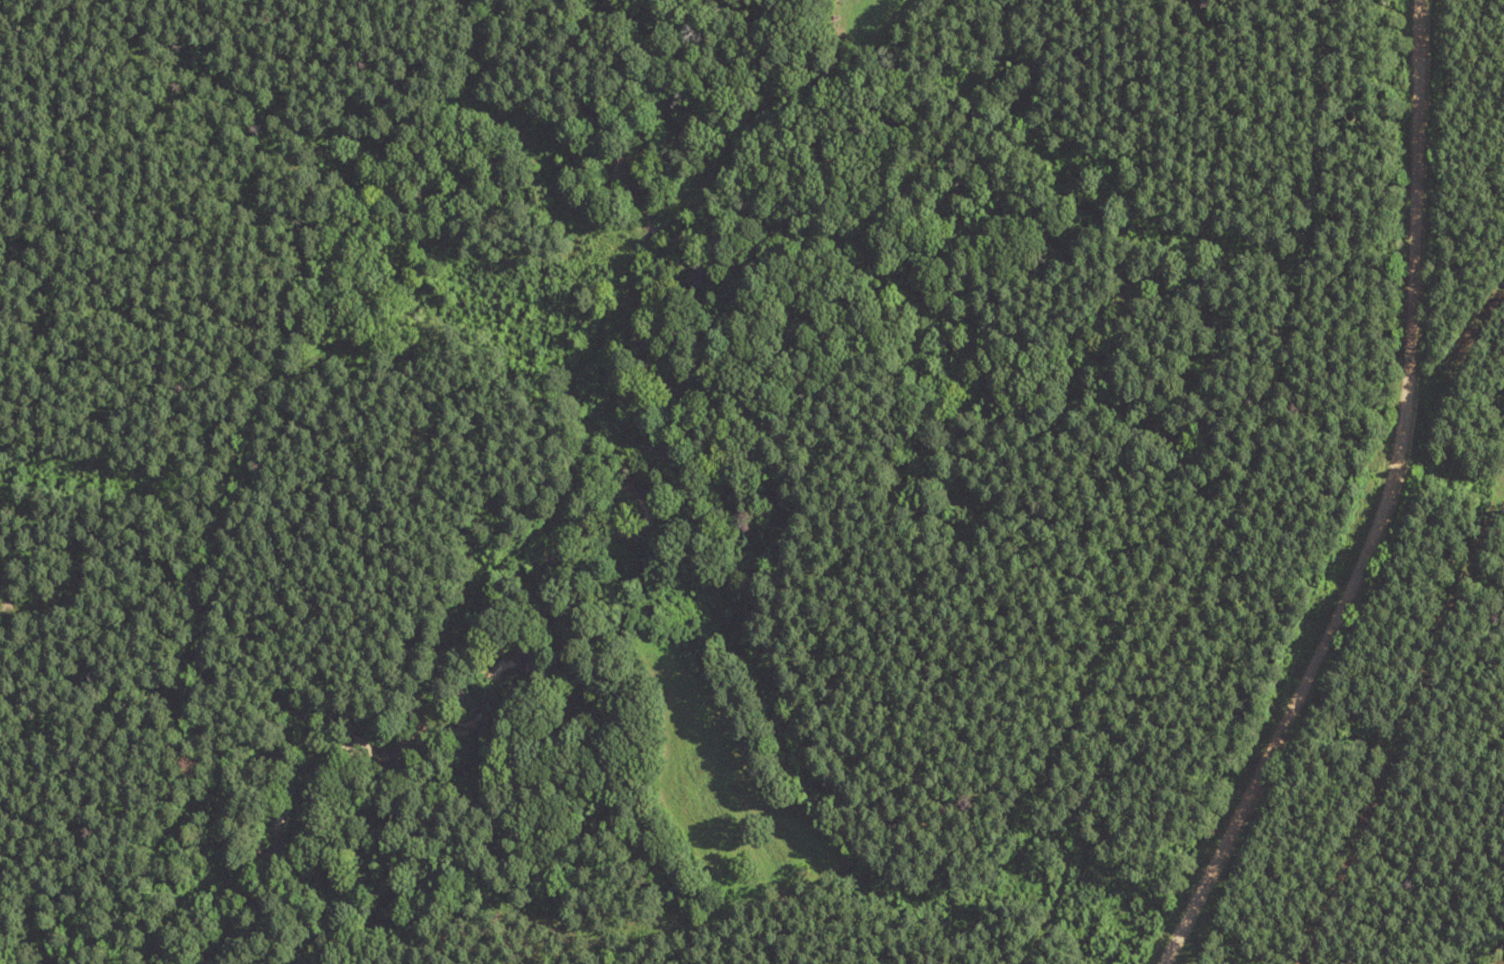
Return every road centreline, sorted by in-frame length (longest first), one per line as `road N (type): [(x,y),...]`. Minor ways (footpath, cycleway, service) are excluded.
road 1 (track): [(1130,963),(1348,415),(1369,0)]

